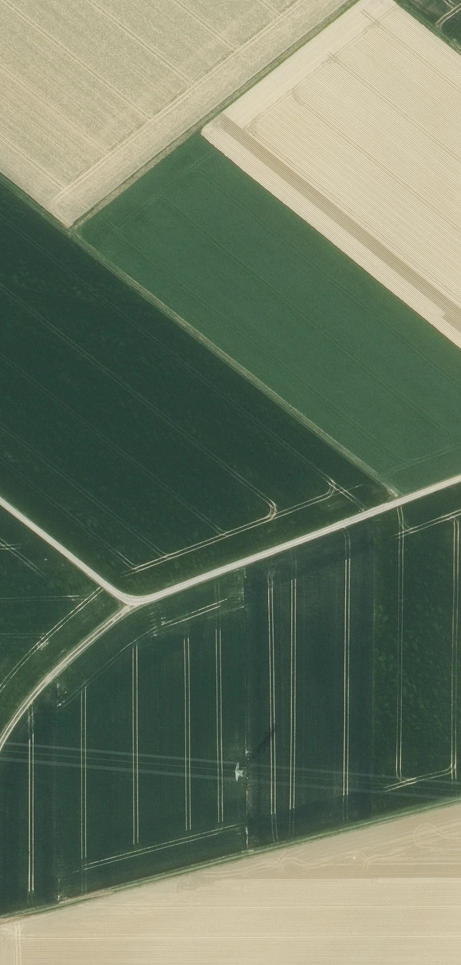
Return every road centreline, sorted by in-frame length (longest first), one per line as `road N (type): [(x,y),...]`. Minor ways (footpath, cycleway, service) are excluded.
road 1 (track): [(460,480),(130,607),(0,502)]
road 2 (track): [(0,177),(402,502)]
road 3 (track): [(0,919),(460,797)]
road 4 (track): [(70,233),(360,0)]
road 5 (track): [(0,743),(41,685),(130,607)]

